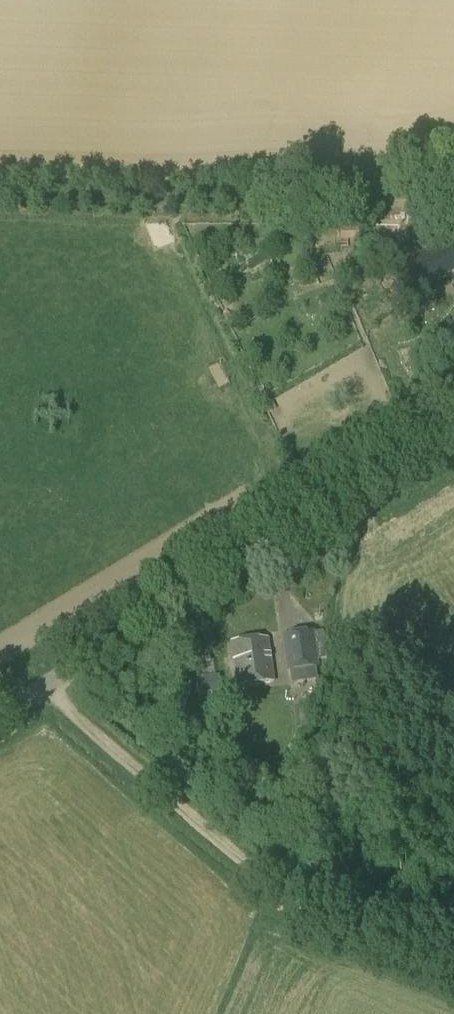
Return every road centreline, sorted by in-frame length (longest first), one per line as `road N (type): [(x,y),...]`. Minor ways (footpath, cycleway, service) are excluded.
road 1 (unclassified): [(46,691),(269,881),(320,914),(453,972)]
road 2 (tertiary): [(46,691),(453,437)]
road 3 (track): [(453,204),(0,195)]

